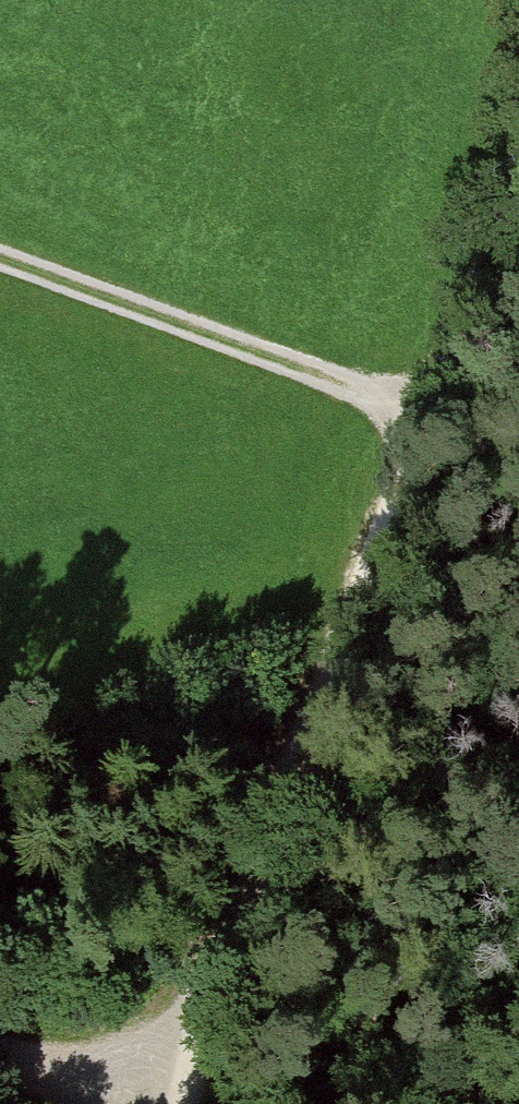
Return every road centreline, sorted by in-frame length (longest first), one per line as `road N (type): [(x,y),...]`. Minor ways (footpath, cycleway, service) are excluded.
road 1 (track): [(518,184),(208,992),(127,1089),(132,1103)]
road 2 (track): [(429,412),(0,255)]
road 3 (track): [(0,1058),(127,1089)]

